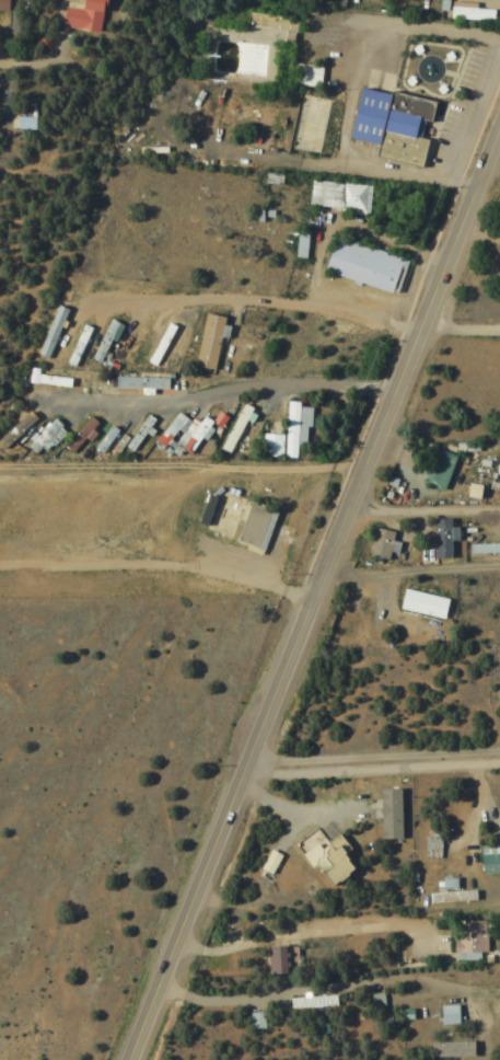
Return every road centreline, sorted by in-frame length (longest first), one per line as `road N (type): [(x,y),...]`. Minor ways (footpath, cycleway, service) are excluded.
road 1 (secondary): [(128,1059),(499,128)]
road 2 (residential): [(129,1056),(499,1053)]
road 3 (residential): [(152,994),(499,988)]
road 4 (residential): [(171,945),(209,952),(311,928),(499,912)]
road 5 (residential): [(475,193),(177,158)]
road 6 (residential): [(499,763),(240,774)]
road 7 (residential): [(247,757),(499,747)]
road 8 (residential): [(318,576),(499,564)]
road 9 (residential): [(346,509),(499,506)]

